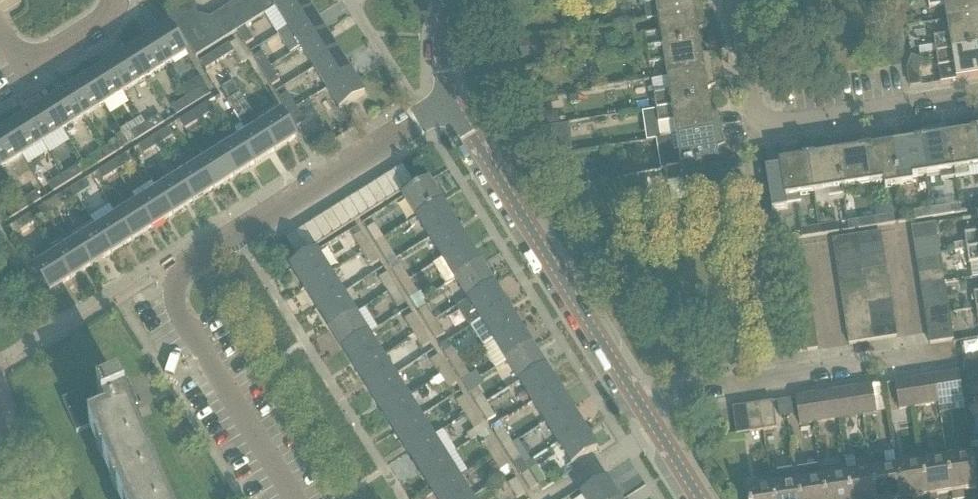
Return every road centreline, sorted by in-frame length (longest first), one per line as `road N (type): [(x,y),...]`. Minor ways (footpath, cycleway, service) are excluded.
road 1 (residential): [(291,498),(175,312),(175,281),(448,111)]
road 2 (tertiary): [(636,413),(448,111)]
road 3 (unclassified): [(735,0),(753,106),(765,120),(787,124),(977,93)]
road 4 (unclassified): [(636,413),(679,386),(951,351)]
road 5 (residential): [(0,33),(17,60),(40,60),(117,13),(123,0)]

